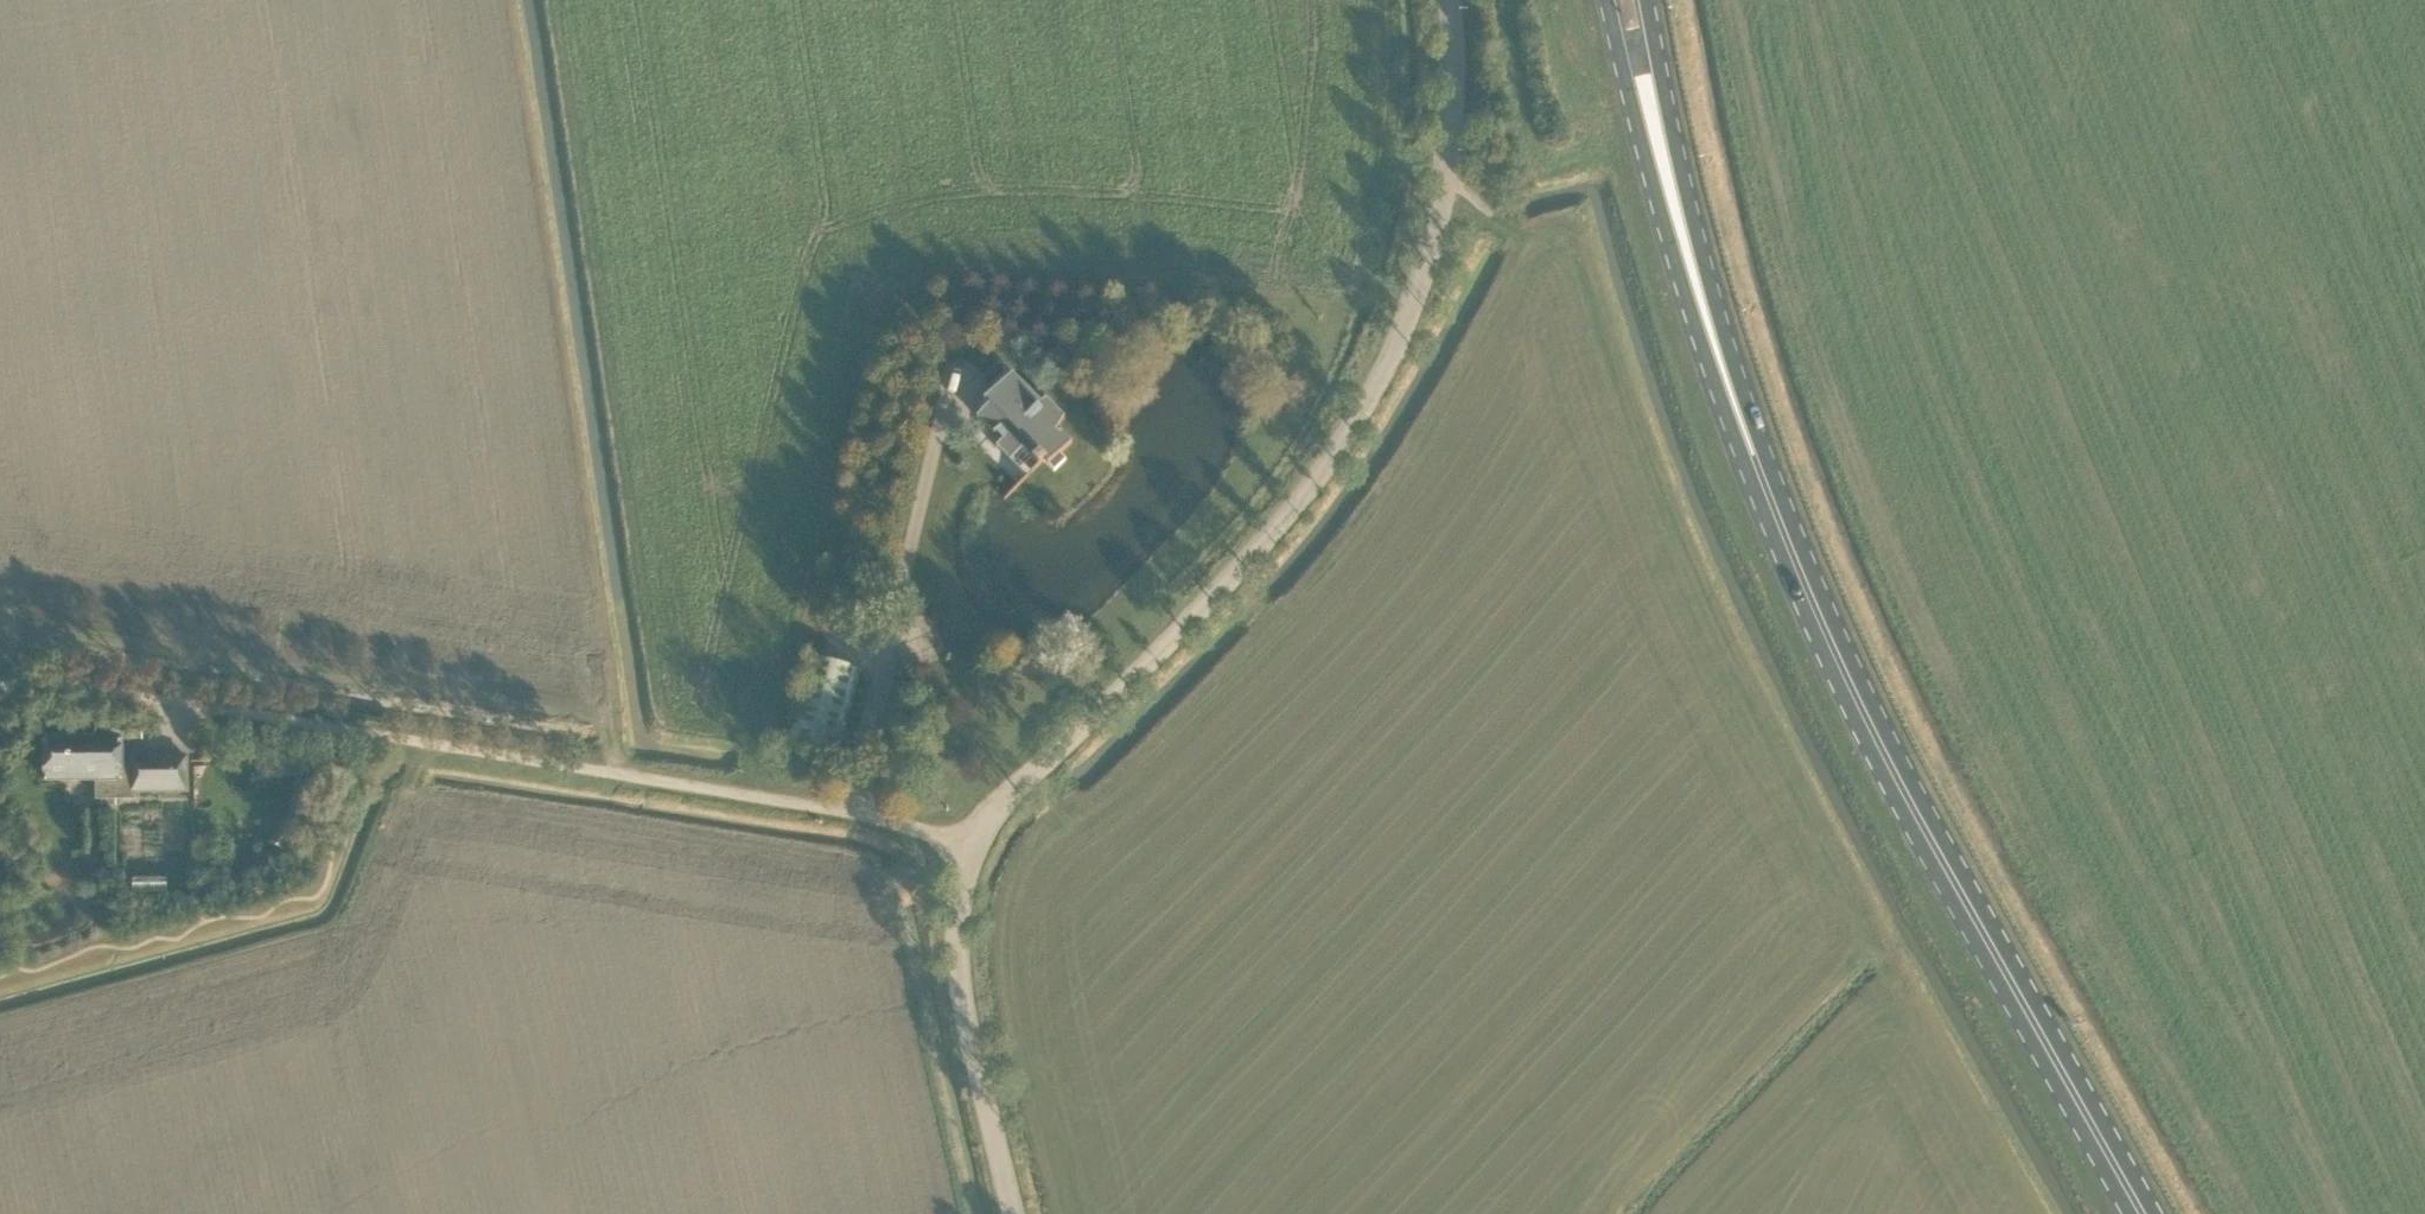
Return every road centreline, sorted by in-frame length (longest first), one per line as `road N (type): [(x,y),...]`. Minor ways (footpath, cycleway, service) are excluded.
road 1 (tertiary): [(1011,1213),(957,970),(958,910),(973,849),(1030,771),(1285,524),(1364,412),(1417,293),(1441,206),(1450,105),(1447,0)]
road 2 (trunk): [(2140,1213),(1886,767),(1795,568)]
road 3 (trunk): [(1607,0),(1698,333),(1795,568)]
road 4 (trunk): [(1795,568),(1698,246),(1646,0)]

